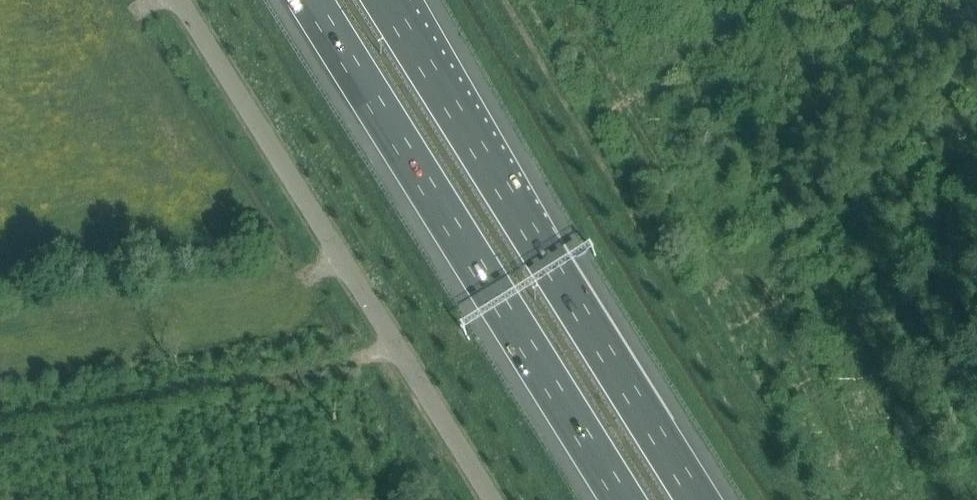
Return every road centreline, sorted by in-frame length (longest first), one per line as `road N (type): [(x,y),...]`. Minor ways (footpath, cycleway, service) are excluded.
road 1 (unclassified): [(494,499),(179,0)]
road 2 (motorway): [(700,499),(387,0)]
road 3 (motorway): [(314,0),(626,499)]

